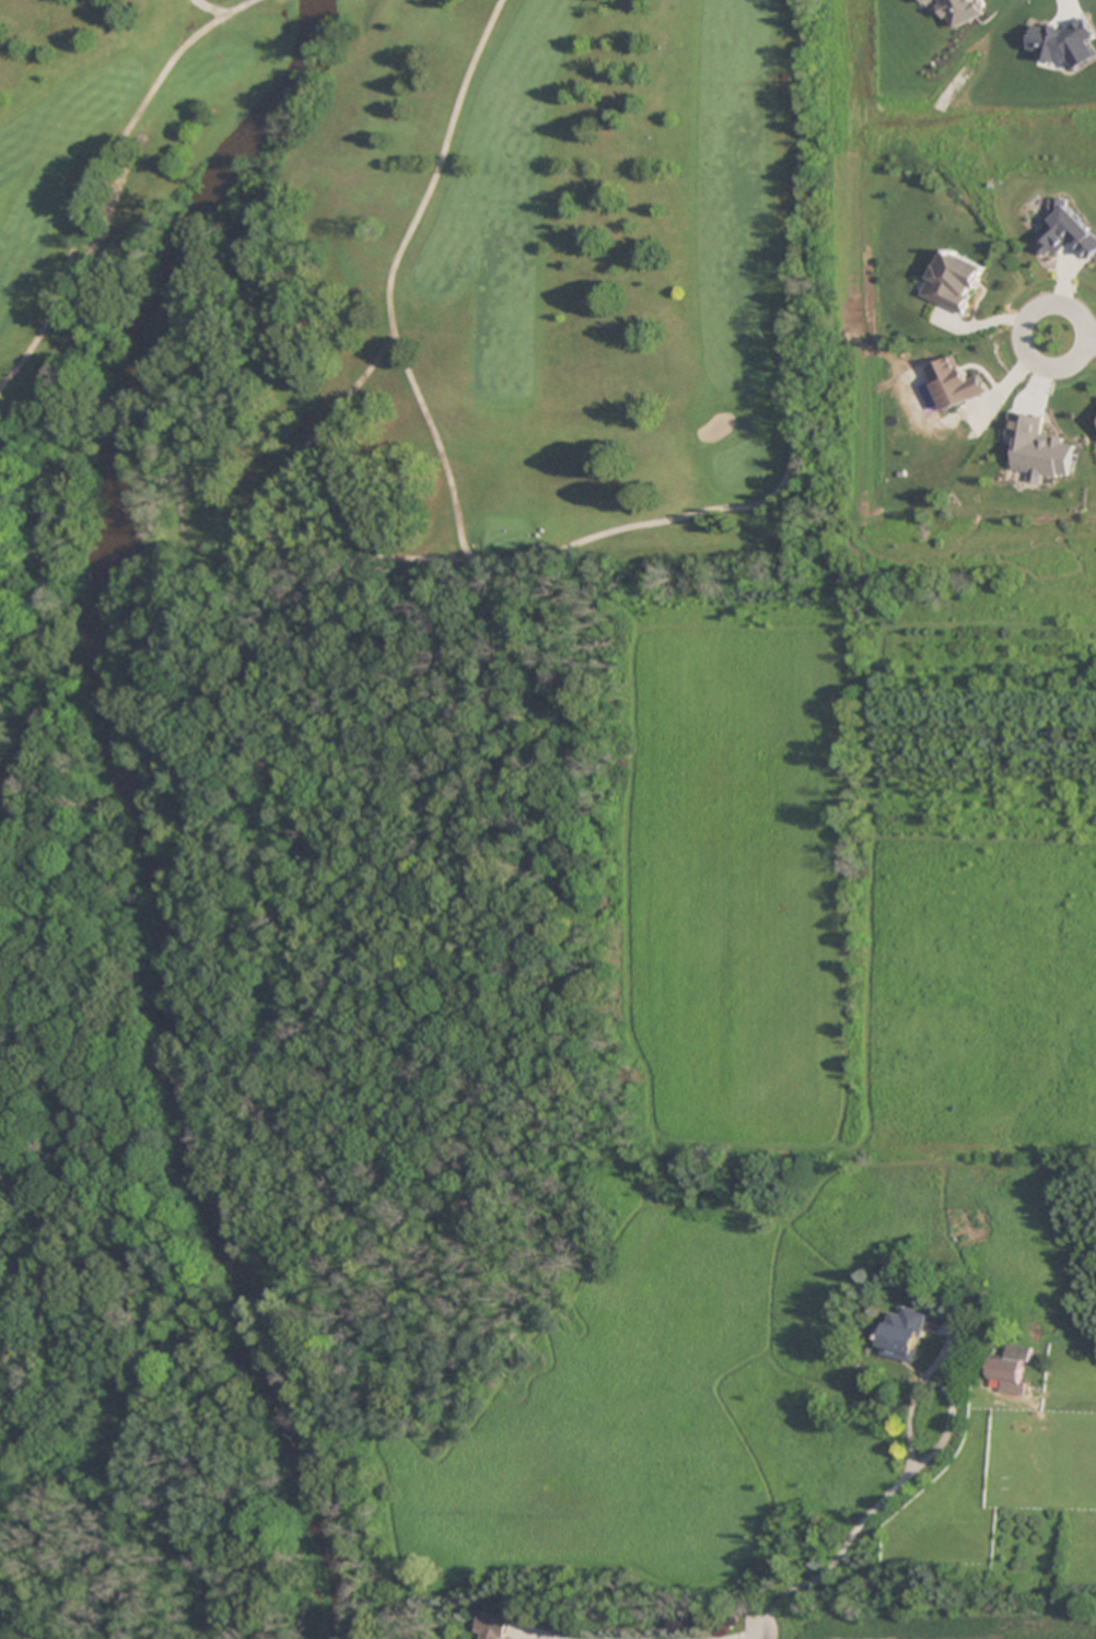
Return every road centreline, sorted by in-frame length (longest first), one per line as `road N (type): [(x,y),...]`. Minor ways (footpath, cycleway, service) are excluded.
road 1 (residential): [(1038,371),(1072,363),(1083,343),(1080,321),(1052,302),(1030,307),(1015,325),(1014,347),(1038,371)]

